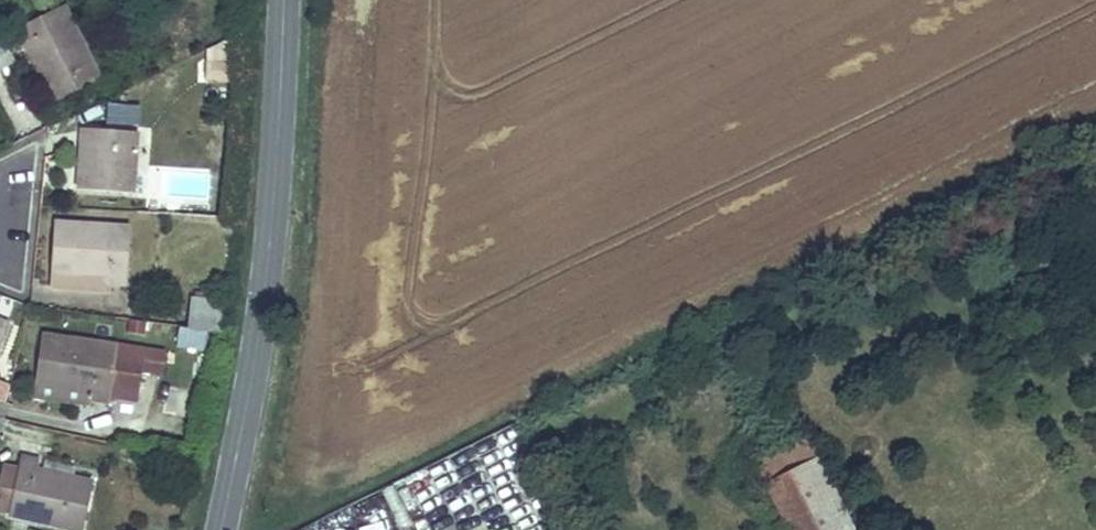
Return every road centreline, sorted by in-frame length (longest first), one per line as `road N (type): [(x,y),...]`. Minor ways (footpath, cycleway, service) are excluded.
road 1 (secondary): [(219,529),(241,419),(274,148),(279,0)]

